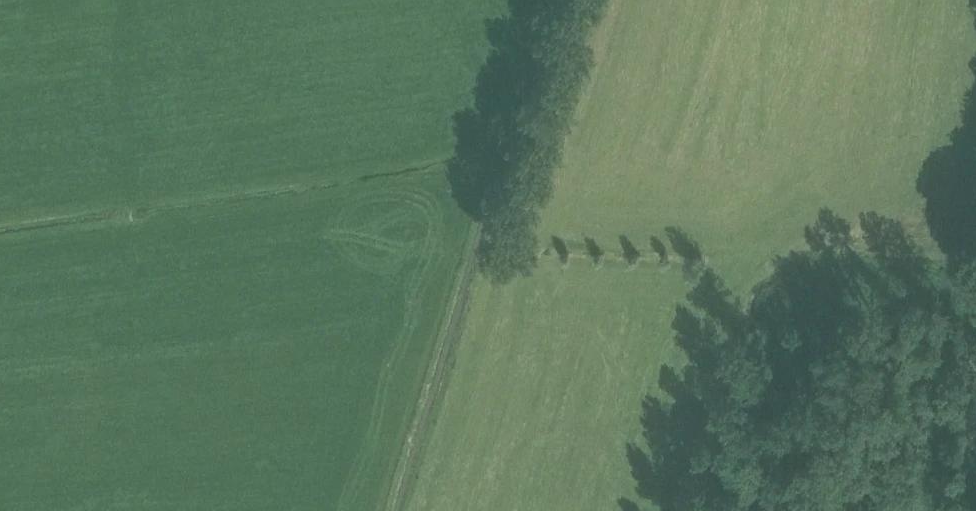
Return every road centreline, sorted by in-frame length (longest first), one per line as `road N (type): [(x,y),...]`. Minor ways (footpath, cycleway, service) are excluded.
road 1 (track): [(127,229),(133,0)]

